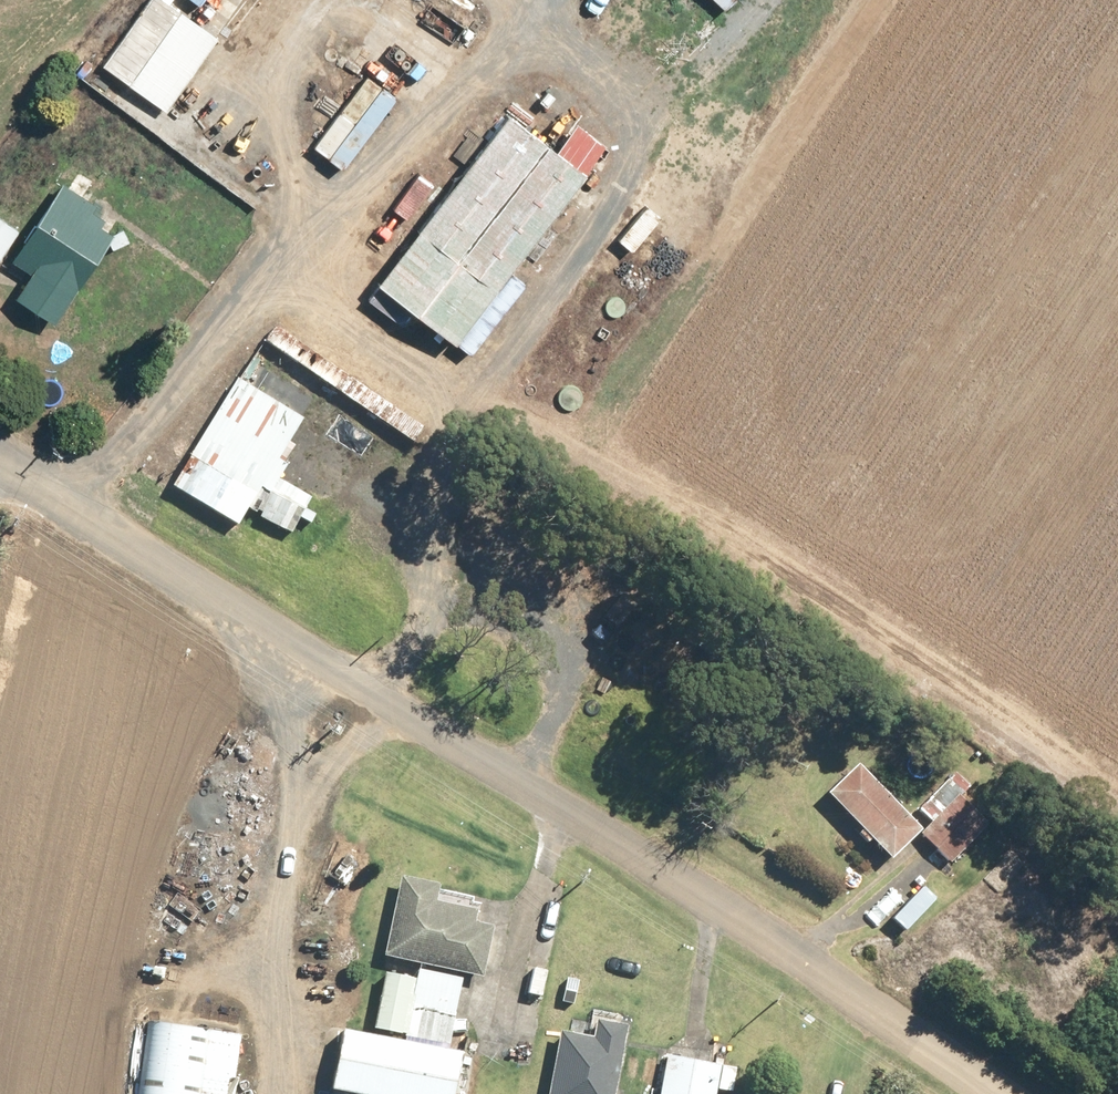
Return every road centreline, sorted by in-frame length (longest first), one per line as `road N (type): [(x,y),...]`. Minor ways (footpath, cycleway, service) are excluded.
road 1 (track): [(70,506),(495,45),(539,25),(596,57),(635,109),(630,173),(462,394),(419,380),(351,337),(286,332)]
road 2 (unclassified): [(987,1093),(671,870),(0,464)]
road 3 (track): [(462,394),(769,563),(1117,801)]
road 4 (track): [(268,1093),(278,986),(265,923),(286,711),(248,614)]
road 5 (track): [(462,394),(451,426),(456,553),(437,627),(385,697)]

